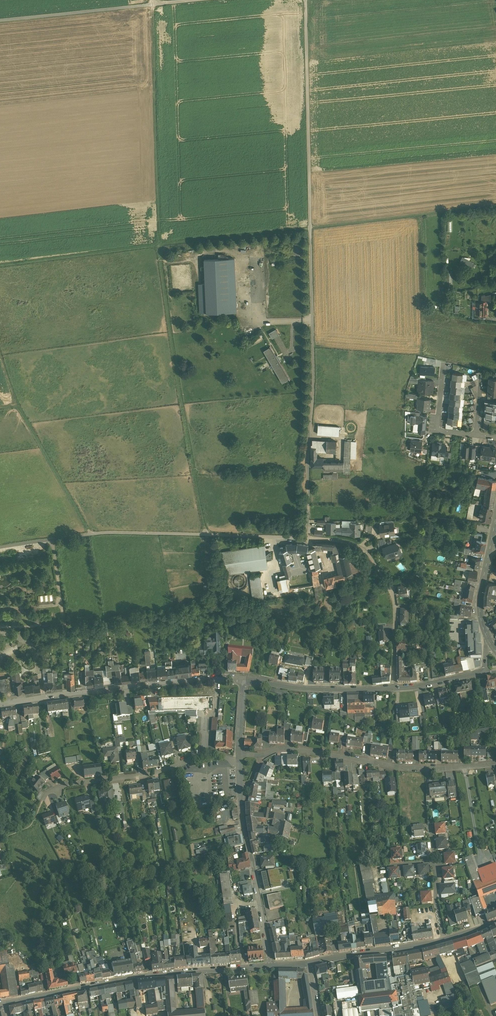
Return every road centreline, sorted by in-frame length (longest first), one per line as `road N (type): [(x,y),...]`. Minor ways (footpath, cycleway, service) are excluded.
road 1 (track): [(0,265),(159,246),(206,533)]
road 2 (track): [(311,229),(159,246),(152,4)]
road 3 (secondary): [(5,1003),(126,979),(271,965)]
road 4 (residential): [(244,679),(0,706)]
road 5 (track): [(305,0),(311,229)]
road 6 (residential): [(305,538),(360,545),(389,588),(396,688)]
road 7 (residential): [(271,965),(238,761)]
road 8 (track): [(89,532),(19,406),(0,352)]
road 9 (residential): [(238,761),(206,752),(161,772),(44,793)]
road 10 (residential): [(424,768),(290,748),(238,754)]
road 11 (track): [(495,207),(311,229)]
road 12 (track): [(152,4),(0,21)]
road 13 (residential): [(396,688),(244,679)]
road 14 (secondary): [(311,963),(445,940)]
road 15 (secondary): [(495,523),(479,608),(495,652)]

